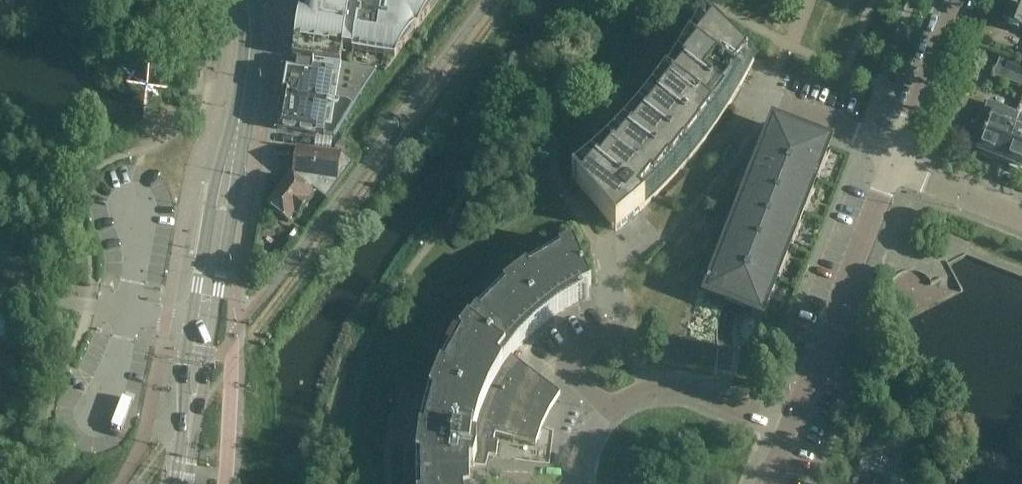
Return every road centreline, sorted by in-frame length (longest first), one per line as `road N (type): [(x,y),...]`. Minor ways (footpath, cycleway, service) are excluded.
road 1 (secondary): [(179,483),(251,36),(247,0)]
road 2 (residential): [(792,429),(894,170)]
road 3 (residential): [(578,481),(605,406),(575,370),(581,342),(618,323)]
road 4 (residential): [(894,170),(960,0)]
road 5 (residential): [(792,429),(710,395),(652,386)]
road 6 (residential): [(1021,222),(894,170)]

